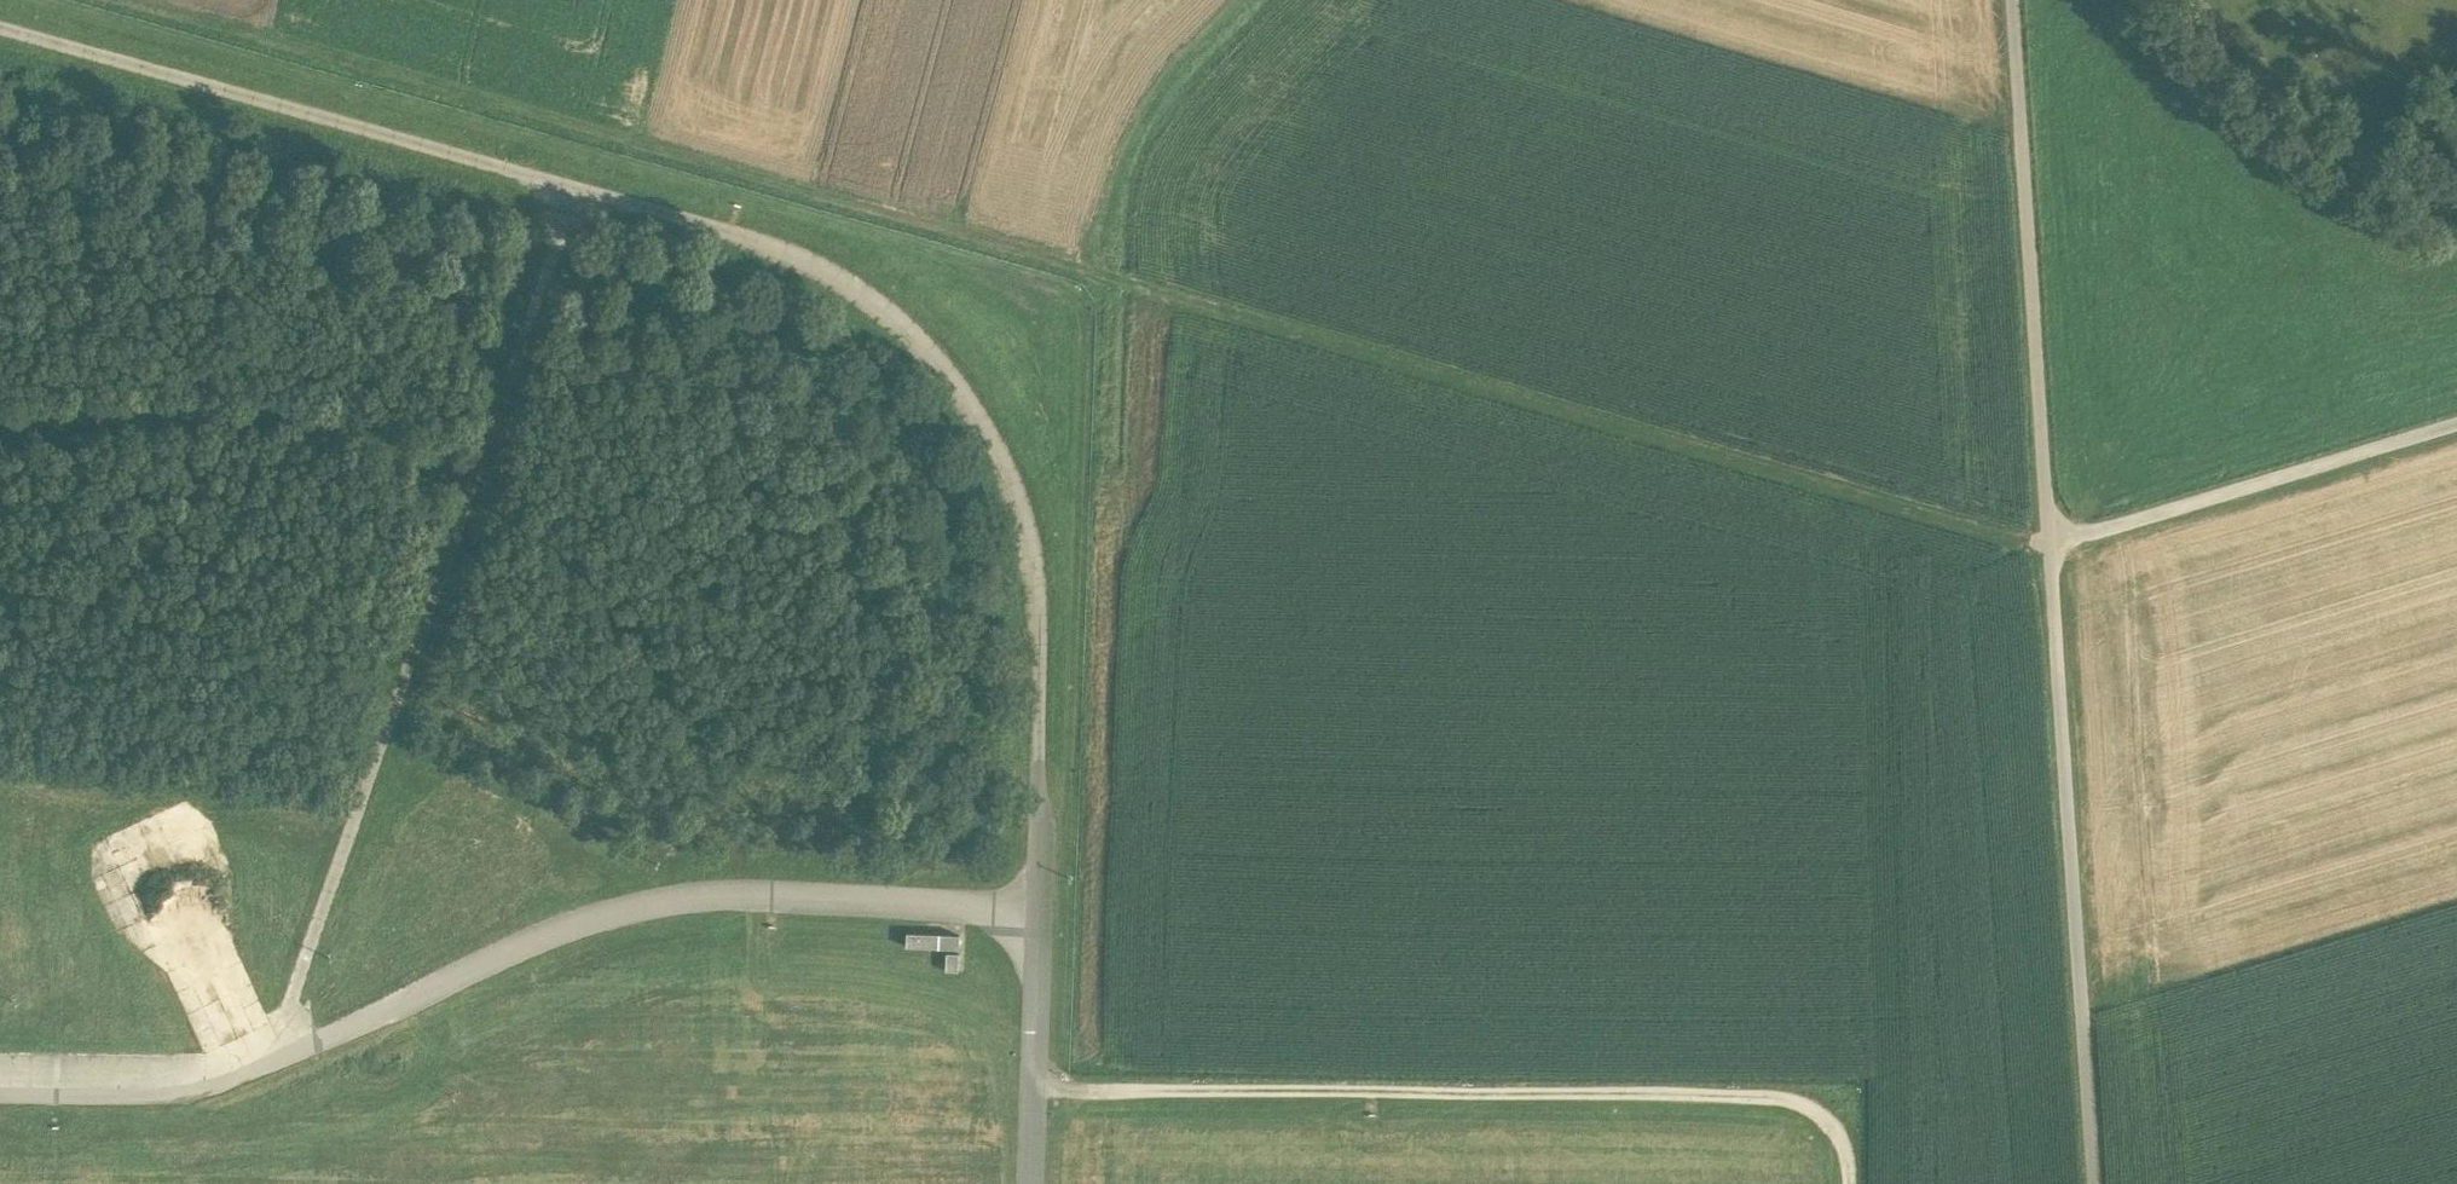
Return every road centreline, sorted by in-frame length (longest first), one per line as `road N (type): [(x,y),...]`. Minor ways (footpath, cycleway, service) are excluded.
road 1 (track): [(115,0),(946,229),(2030,544),(2134,522),(2456,424)]
road 2 (unclassified): [(2094,1183),(2010,0)]
road 3 (track): [(1101,274),(1107,201),(1136,118),(1239,0)]

